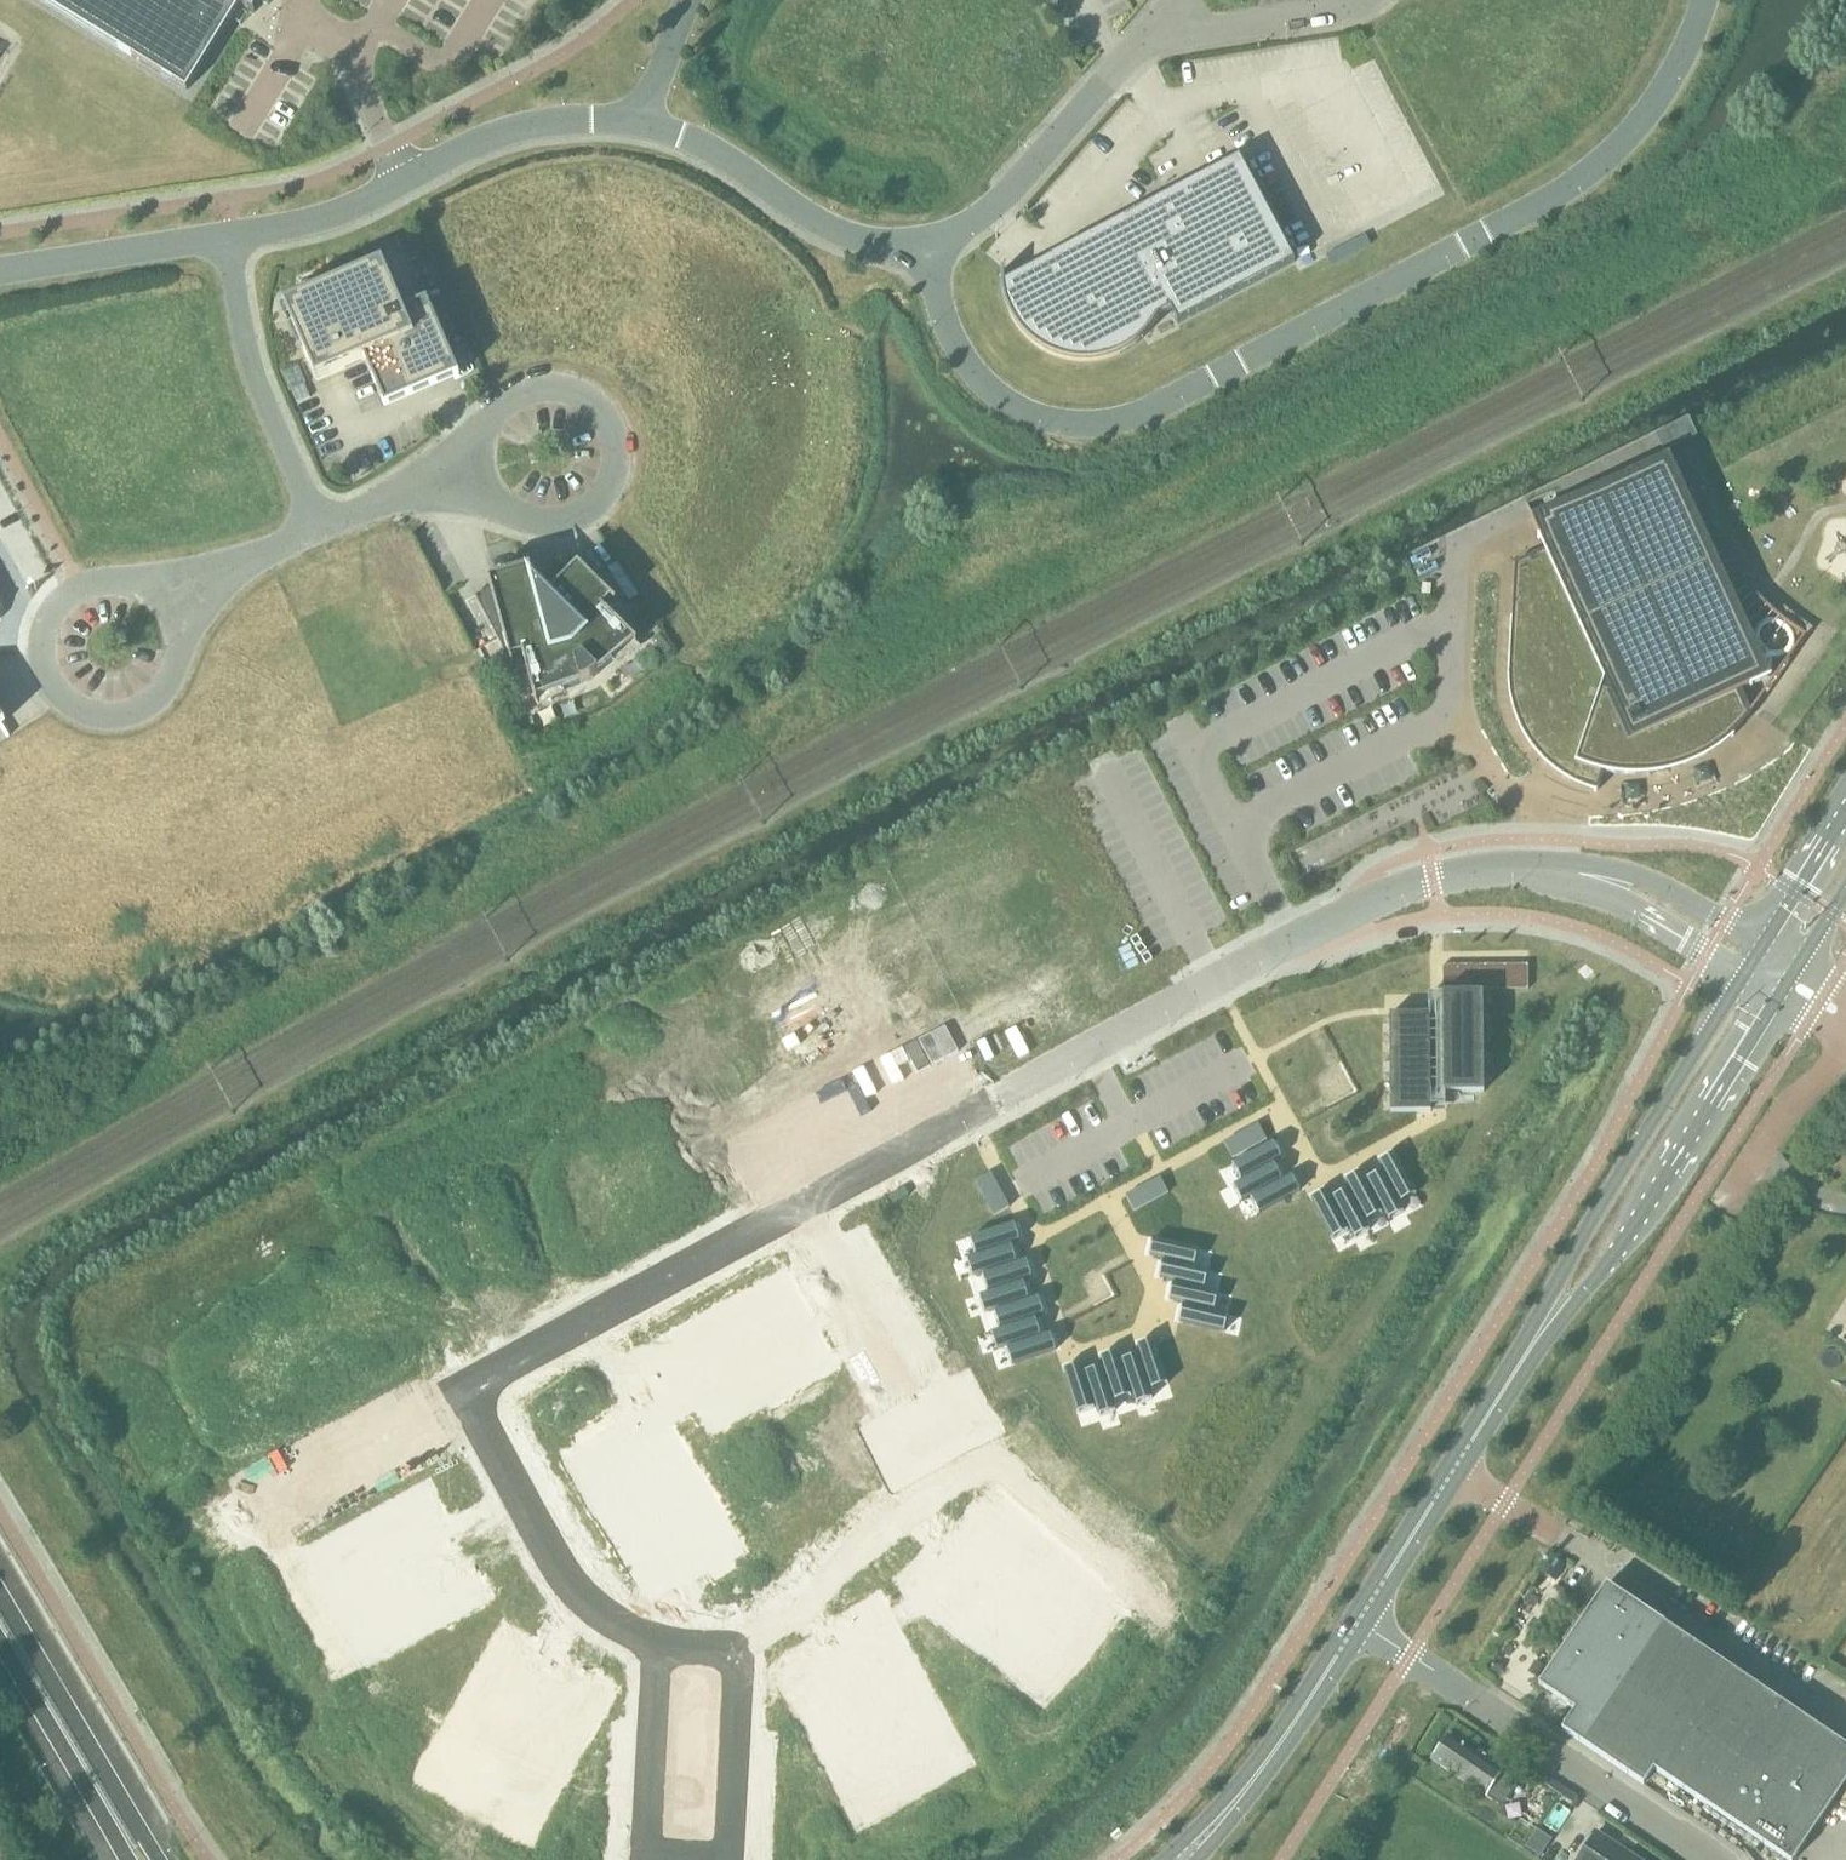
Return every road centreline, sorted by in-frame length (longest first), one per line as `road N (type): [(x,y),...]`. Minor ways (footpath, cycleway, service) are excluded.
road 1 (unclassified): [(1704,0),(1655,102),(1573,184),(1125,419),(1047,420),(984,385),(945,322),(928,243)]
road 2 (residential): [(969,1119),(460,1394),(610,1614),(648,1646)]
road 3 (unclassified): [(228,234),(341,209),(503,131),(602,118),(696,141),(848,235),(928,243)]
road 4 (unclassified): [(1577,873),(1488,870),(1373,902),(969,1119)]
road 5 (unclassified): [(1704,1859),(1361,1618)]
road 6 (unclassified): [(166,611),(136,585),(78,587),(42,631),(44,670),(65,701),(120,716),(167,684),(175,628)]
road 7 (primary): [(1549,1318),(1626,1238),(1778,996)]
road 8 (primary): [(1744,976),(1586,1226),(1549,1318)]
road 9 (unclassified): [(483,471),(520,515),(559,520),(605,486),(613,448),(583,399),(545,389),(494,415),(481,452)]
road 10 (residential): [(648,1646),(740,1649),(733,1852),(644,1847)]
road 11 (primary): [(1361,1618),(1549,1318)]
road 12 (unclassified): [(928,243),(975,219),(1014,184),(1157,27)]
road 13 (primary): [(162,1859),(0,1590)]
road 14 (unclassified): [(228,234),(259,384),(321,528)]
road 15 (primary): [(1340,1649),(1260,1757),(1164,1859)]
road 16 (primary): [(1196,1859),(1267,1774),(1325,1688),(1340,1649)]
road 17 (primary): [(0,1643),(130,1859)]
road 18 (unclassified): [(0,271),(228,234)]
road 19 (unclassified): [(1157,27),(1213,29),(1363,0)]
road 20 (unclassified): [(1766,941),(1639,875),(1577,873)]
road 21 (unclassified): [(1722,1211),(1788,1110),(1845,1049)]
road 22 (residential): [(644,1847),(648,1646)]
road 23 (unclassified): [(1577,873),(1744,976)]
road 24 (unclassified): [(166,611),(321,528)]
road 25 (unclassified): [(321,528),(483,471)]
road 26 (primary): [(1845,814),(1766,941)]

